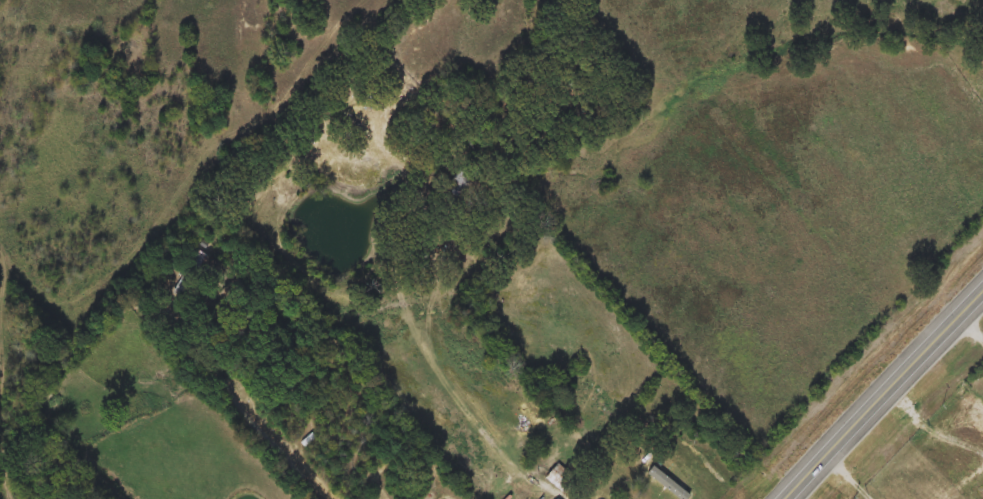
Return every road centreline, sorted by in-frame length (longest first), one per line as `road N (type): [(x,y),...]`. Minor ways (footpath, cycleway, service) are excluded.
road 1 (primary): [(790,498),(982,297)]

